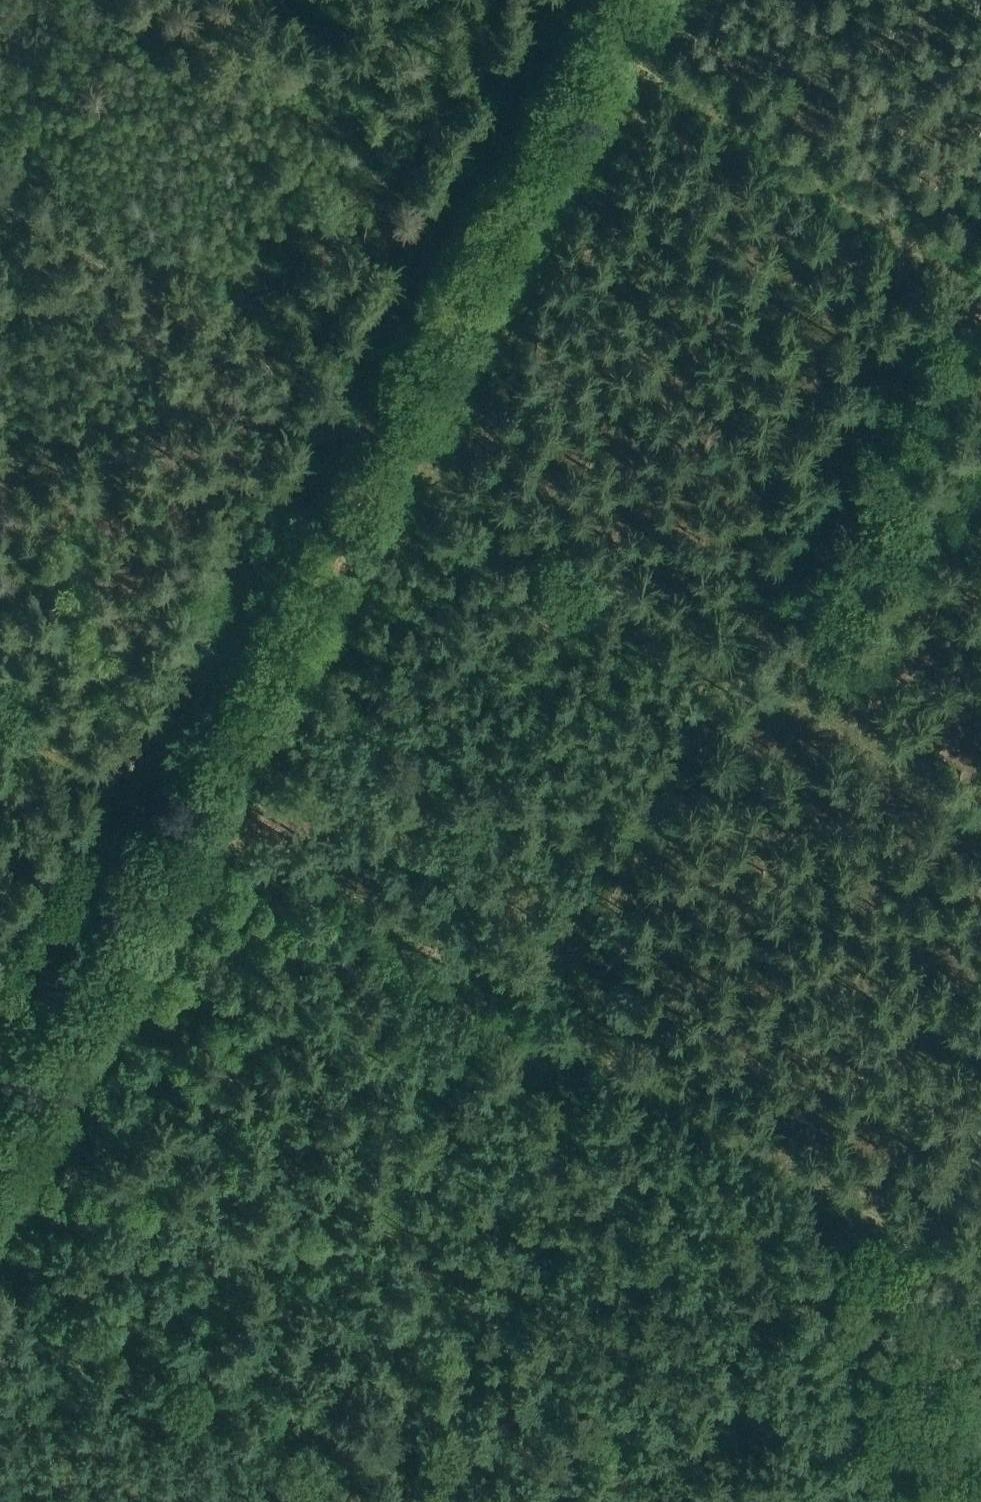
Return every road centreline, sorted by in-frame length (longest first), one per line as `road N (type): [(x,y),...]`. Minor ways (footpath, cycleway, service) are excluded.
road 1 (track): [(634,0),(384,442),(0,1158)]
road 2 (track): [(980,1268),(177,831)]
road 3 (track): [(543,1032),(955,274)]
road 4 (track): [(384,442),(980,815)]
road 5 (track): [(0,1270),(417,1501)]
road 6 (track): [(384,442),(0,201)]
road 7 (track): [(0,731),(177,831)]

